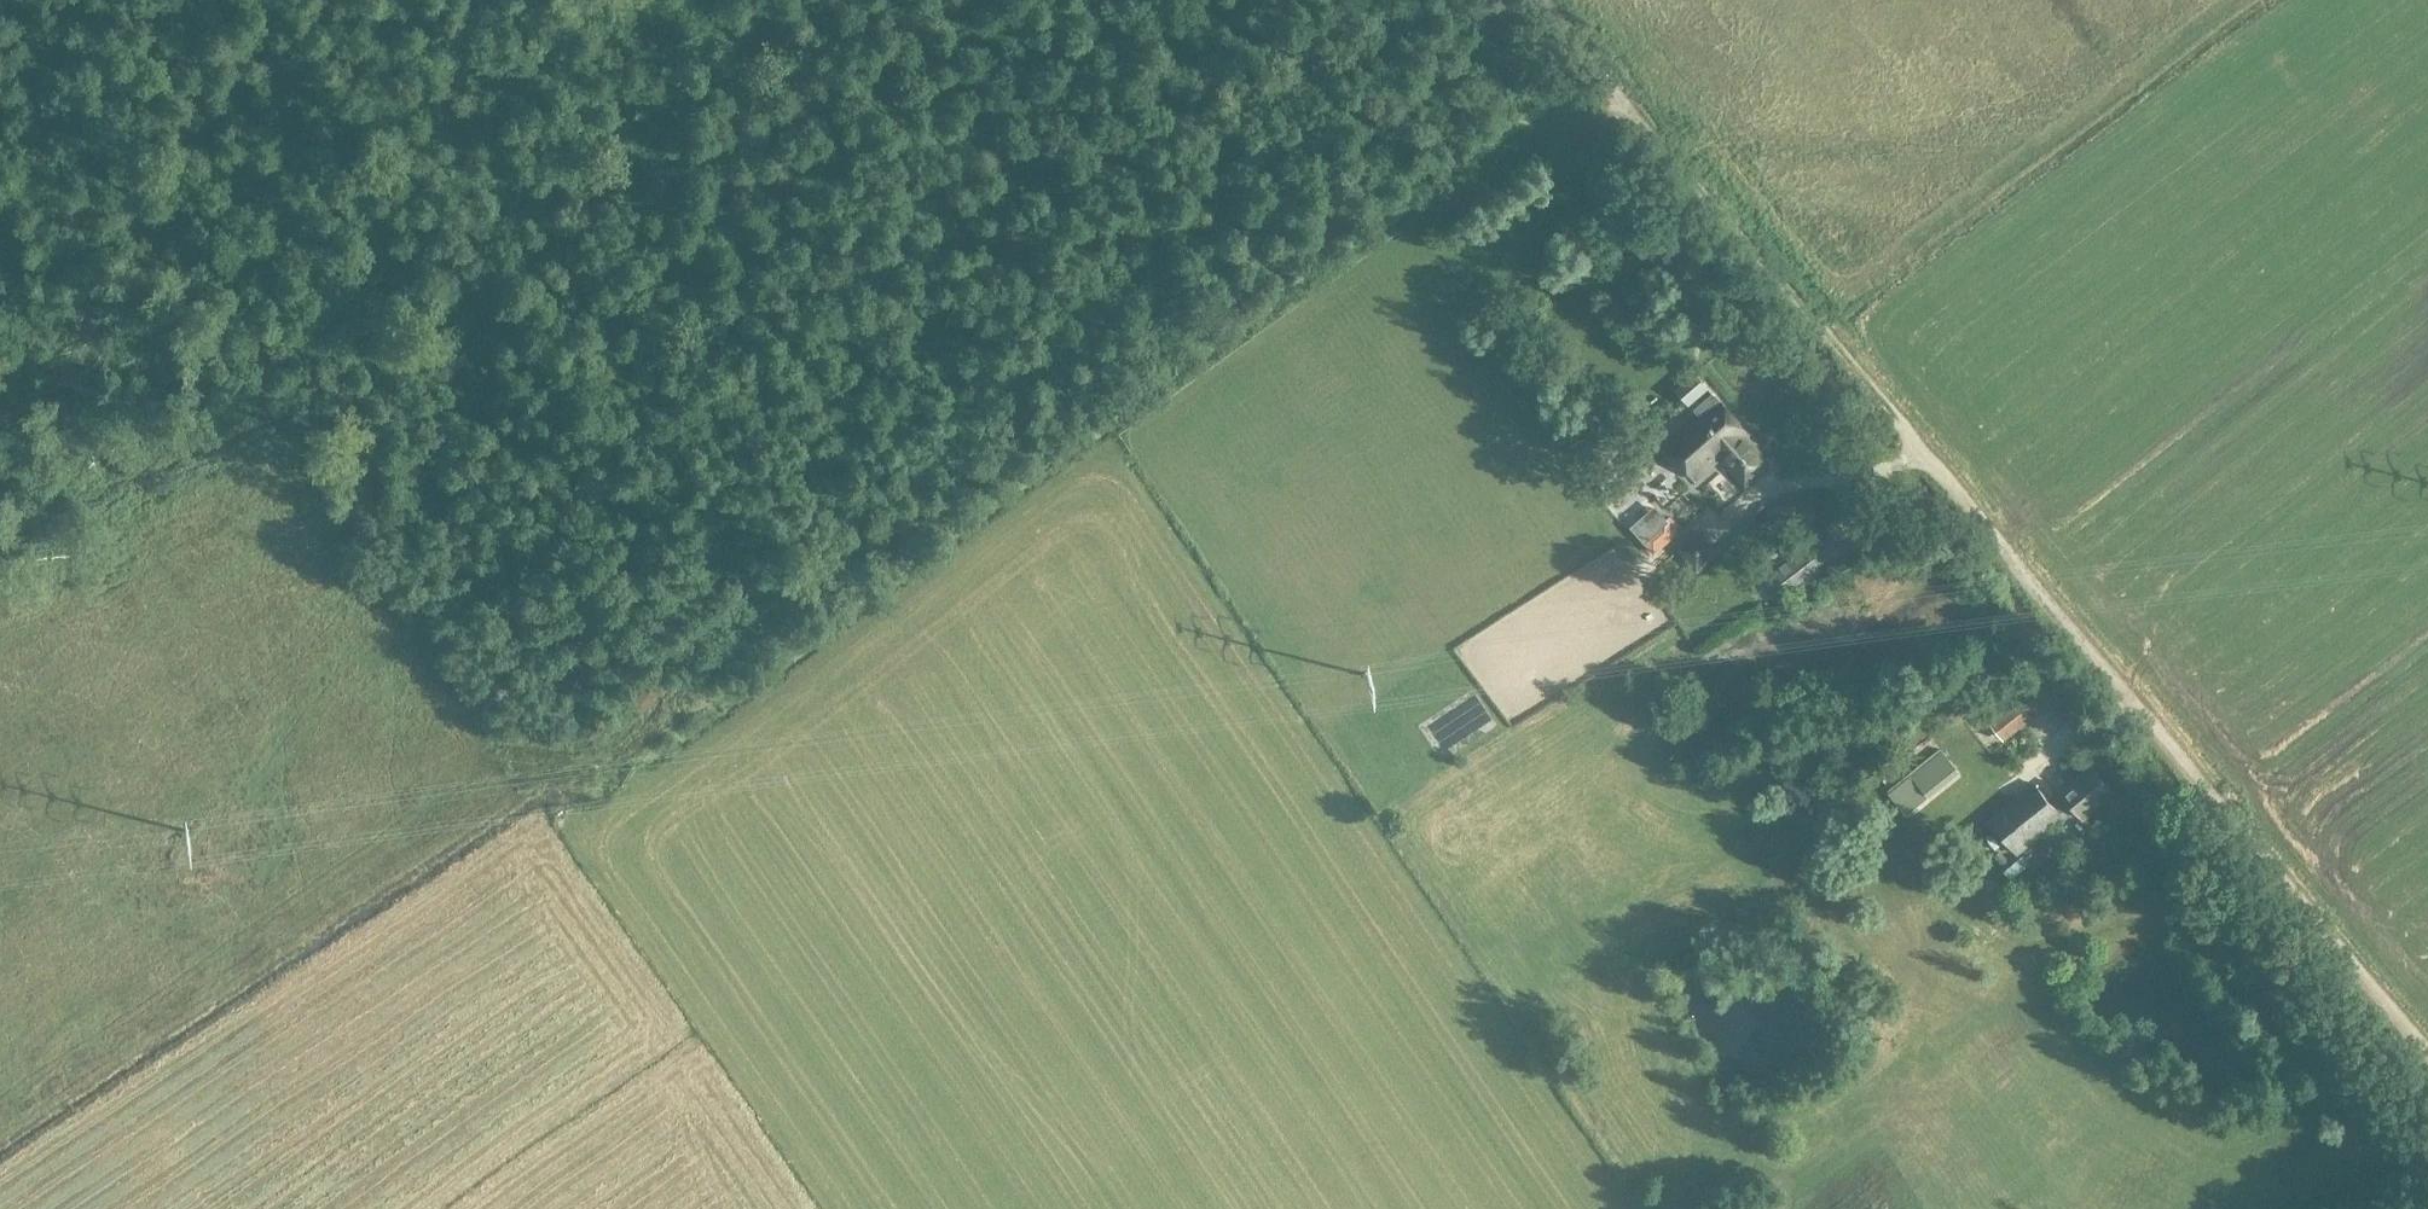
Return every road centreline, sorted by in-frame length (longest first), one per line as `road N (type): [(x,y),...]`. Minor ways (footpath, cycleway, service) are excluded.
road 1 (track): [(2427,1054),(1680,168)]
road 2 (track): [(1680,168),(1540,0)]

